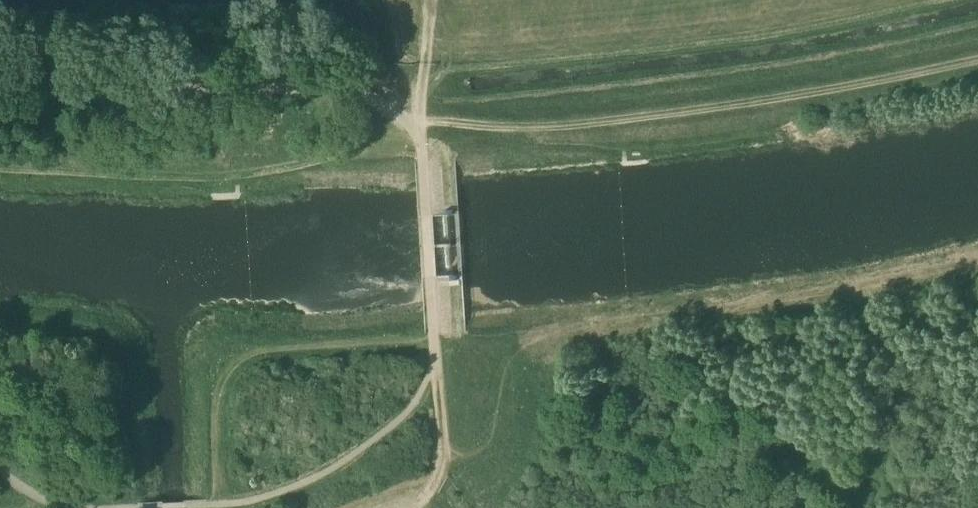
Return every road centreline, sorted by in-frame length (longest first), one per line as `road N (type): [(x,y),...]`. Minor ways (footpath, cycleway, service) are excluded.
road 1 (track): [(440,457),(456,463),(477,456),(489,436),(496,381),(524,346),(977,268)]
road 2 (track): [(410,124),(585,127),(838,92),(977,63)]
road 3 (unclassified): [(410,124),(363,93),(0,81)]
road 4 (unclassified): [(410,124),(422,160),(440,457),(436,483),(424,497)]

